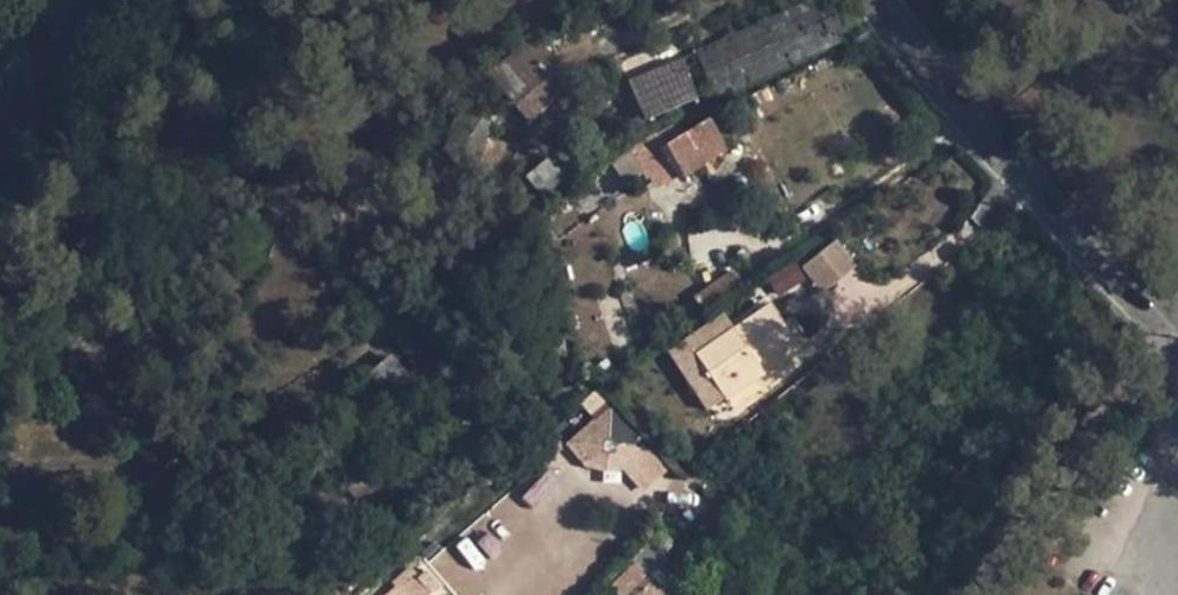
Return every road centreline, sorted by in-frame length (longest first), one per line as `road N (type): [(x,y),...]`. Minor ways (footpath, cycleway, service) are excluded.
road 1 (residential): [(1177,353),(888,35),(869,0)]
road 2 (residential): [(1177,379),(964,594)]

